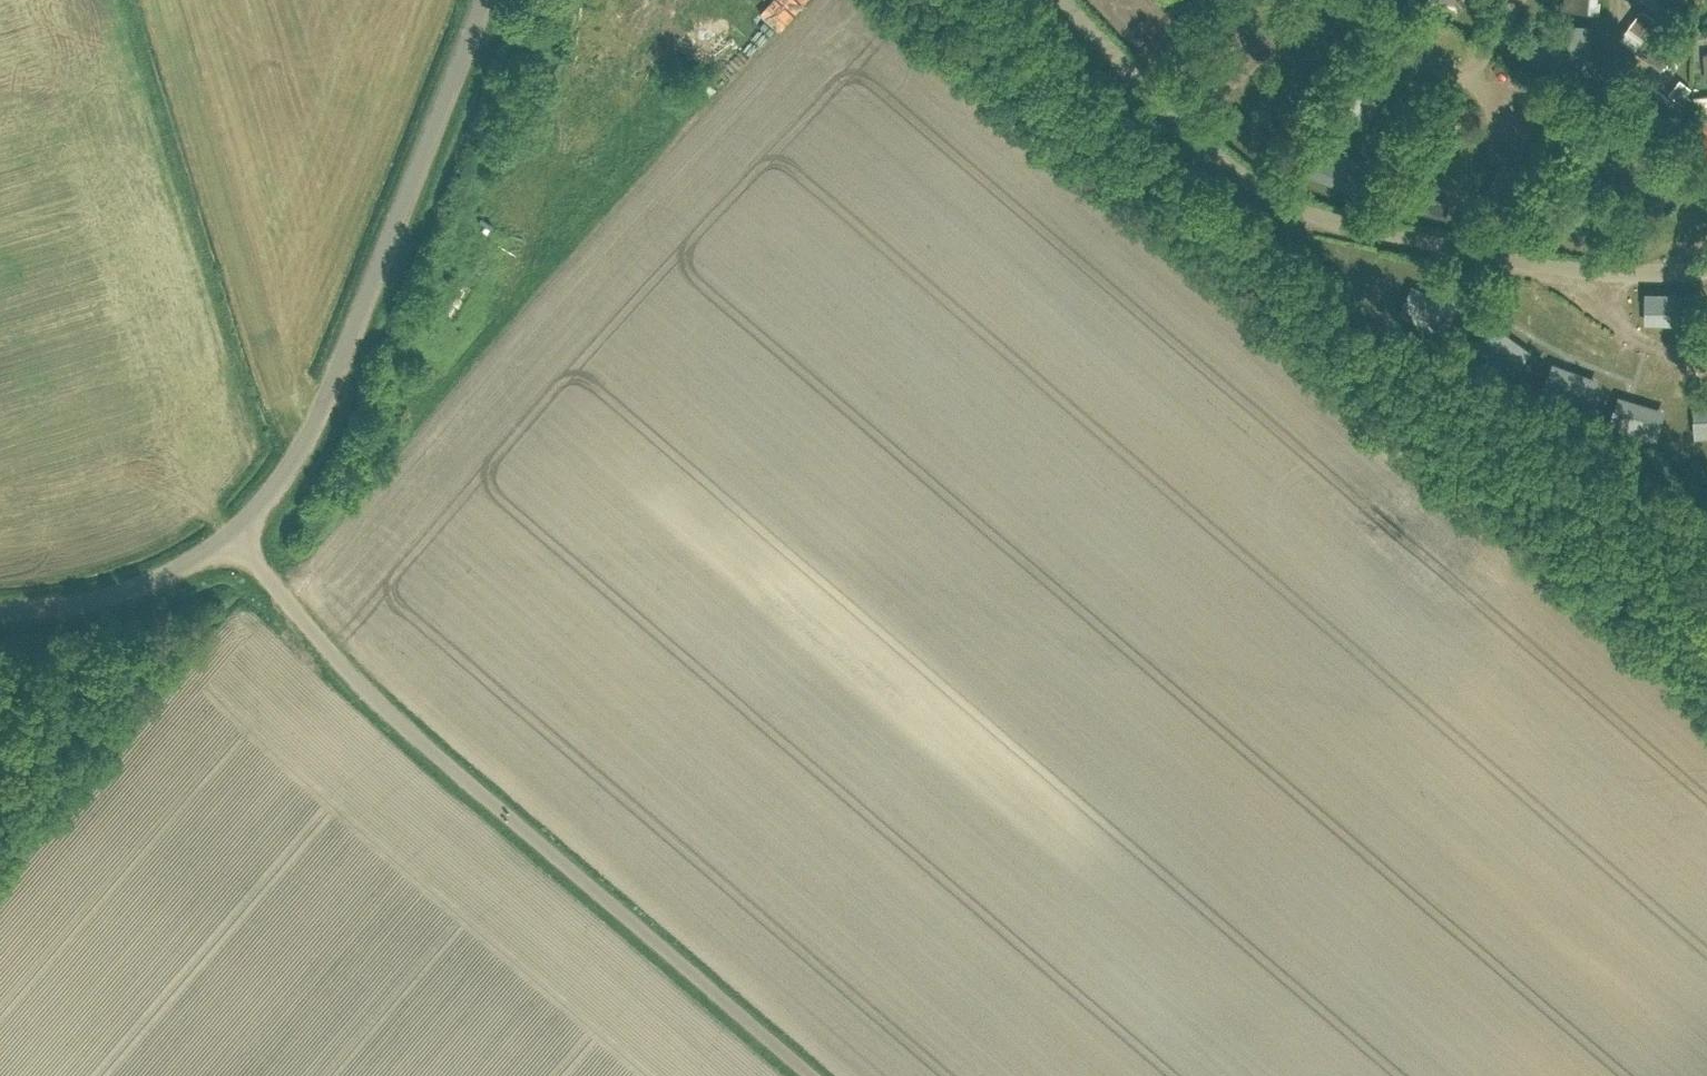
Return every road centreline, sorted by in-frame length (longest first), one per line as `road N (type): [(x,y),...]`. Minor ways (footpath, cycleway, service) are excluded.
road 1 (unclassified): [(815,1075),(413,732),(230,534)]
road 2 (unclassified): [(230,534),(278,489),(310,427),(483,0)]
road 3 (unclassified): [(0,610),(110,593),(182,571),(230,534)]

